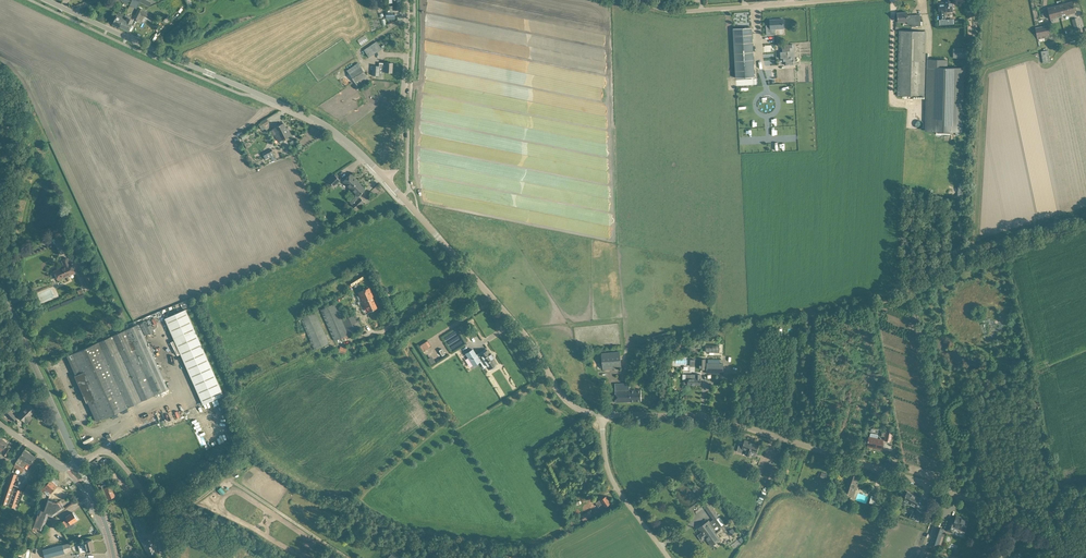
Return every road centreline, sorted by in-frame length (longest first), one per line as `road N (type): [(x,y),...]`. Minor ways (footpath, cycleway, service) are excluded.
road 1 (unclassified): [(1085,519),(1003,509),(708,419),(602,414)]
road 2 (unclassified): [(385,179),(322,124),(46,0)]
road 3 (unclassified): [(602,414),(574,408),(559,392),(522,332),(385,179)]
road 4 (unclassified): [(275,557),(162,506),(112,454),(78,463)]
road 5 (tertiary): [(78,463),(0,293)]
road 6 (unclassified): [(385,179),(400,160),(407,0)]
road 7 (unclassified): [(645,0),(687,10),(826,0)]
road 8 (unclassified): [(668,557),(612,479),(602,414)]

